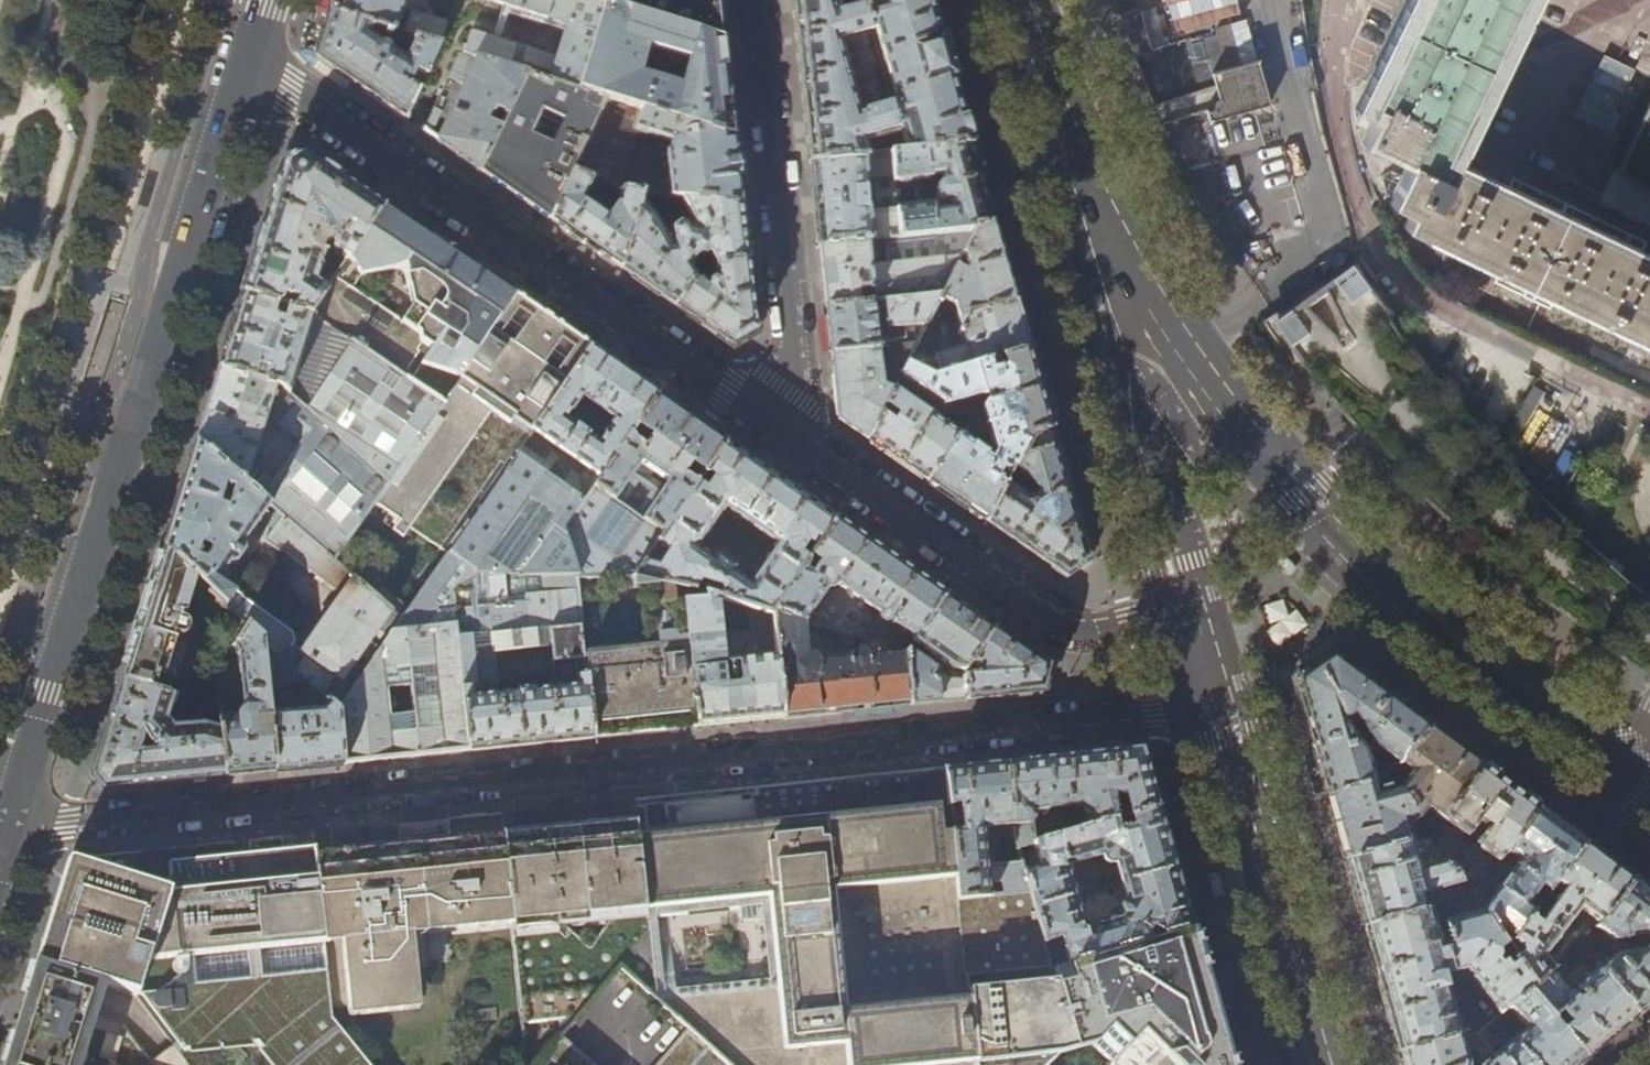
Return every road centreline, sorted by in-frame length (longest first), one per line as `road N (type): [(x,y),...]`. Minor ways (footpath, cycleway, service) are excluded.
road 1 (residential): [(1209,703),(11,829)]
road 2 (secondary): [(11,829),(247,59)]
road 3 (residential): [(247,59),(799,443)]
road 4 (secondary): [(1621,776),(1399,606),(1205,405)]
road 5 (secondary): [(1205,405),(1088,233),(1021,0)]
road 6 (residential): [(754,0),(799,443)]
road 7 (residential): [(799,443),(1071,624),(1183,618)]
road 8 (tertiary): [(1209,703),(1321,1064)]
road 9 (tertiary): [(1183,618),(1150,512),(1163,462),(1205,405)]

